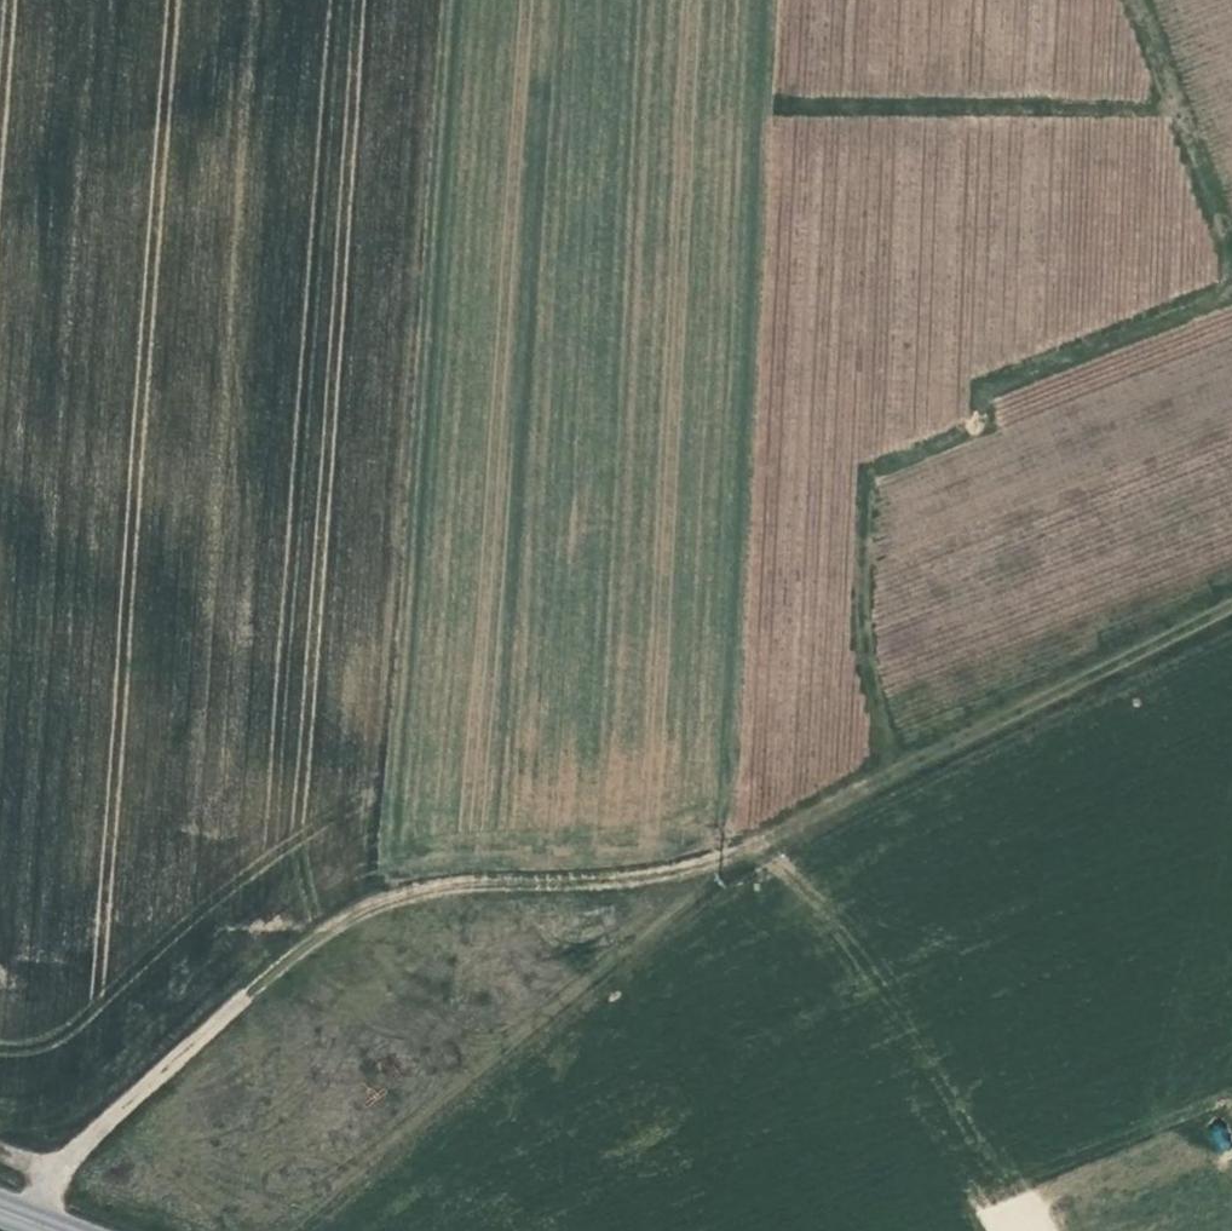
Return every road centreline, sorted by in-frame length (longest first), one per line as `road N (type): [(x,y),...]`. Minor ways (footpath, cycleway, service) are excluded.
road 1 (track): [(1231,615),(724,860),(393,893),(323,933),(21,1211)]
road 2 (track): [(1231,244),(1139,0)]

